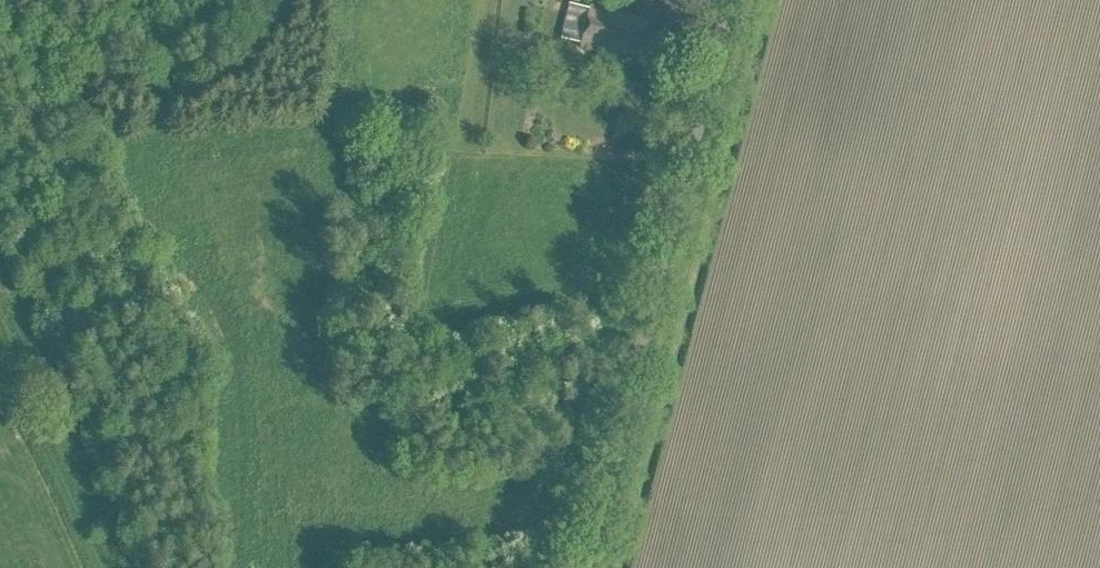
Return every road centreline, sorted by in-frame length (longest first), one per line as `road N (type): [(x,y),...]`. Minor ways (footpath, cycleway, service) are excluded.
road 1 (unclassified): [(729,0),(582,567)]
road 2 (track): [(97,567),(0,355)]

